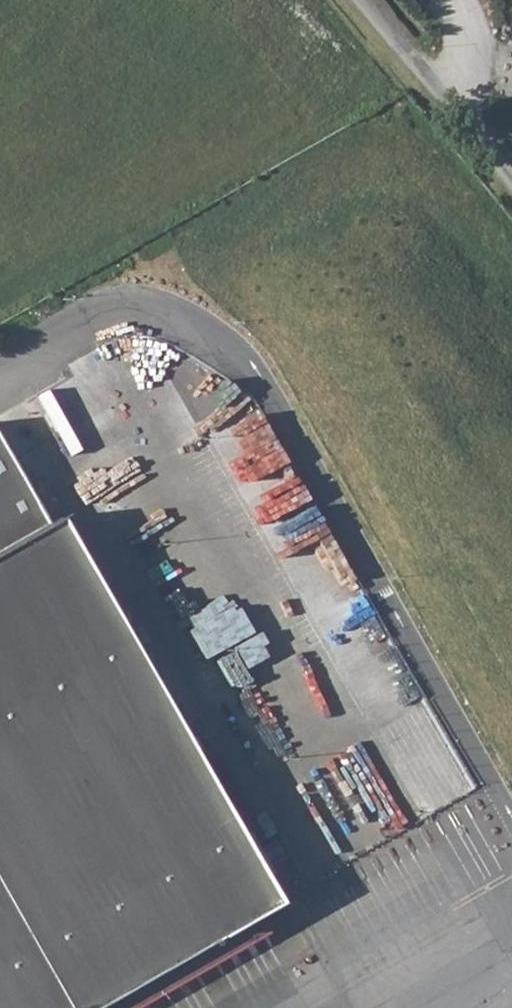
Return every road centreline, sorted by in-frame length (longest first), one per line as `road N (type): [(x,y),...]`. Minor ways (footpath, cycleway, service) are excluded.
road 1 (unclassified): [(511,201),(342,0)]

